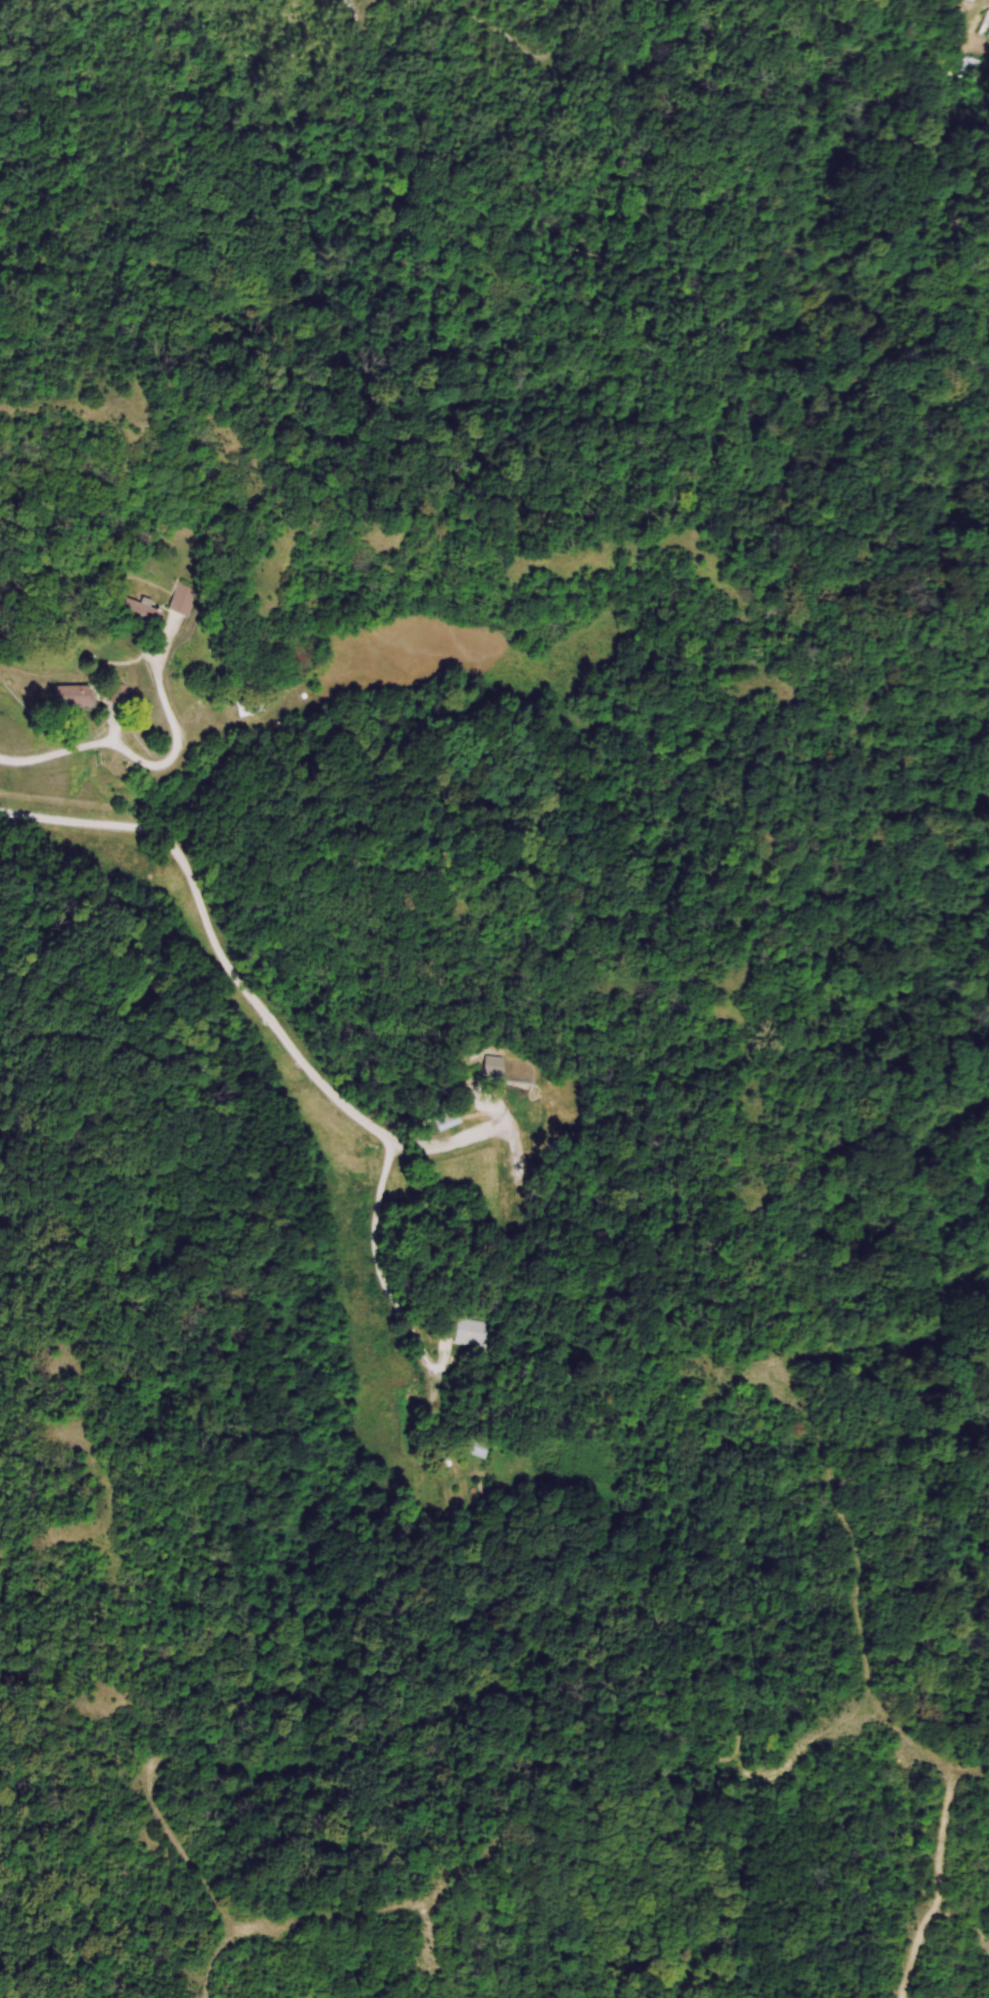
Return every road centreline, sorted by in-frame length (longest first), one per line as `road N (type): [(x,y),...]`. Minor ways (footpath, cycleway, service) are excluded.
road 1 (residential): [(0,814),(147,831),(177,846),(197,873),(218,931),(309,1065),(376,1131),(434,1148),(506,1123)]

